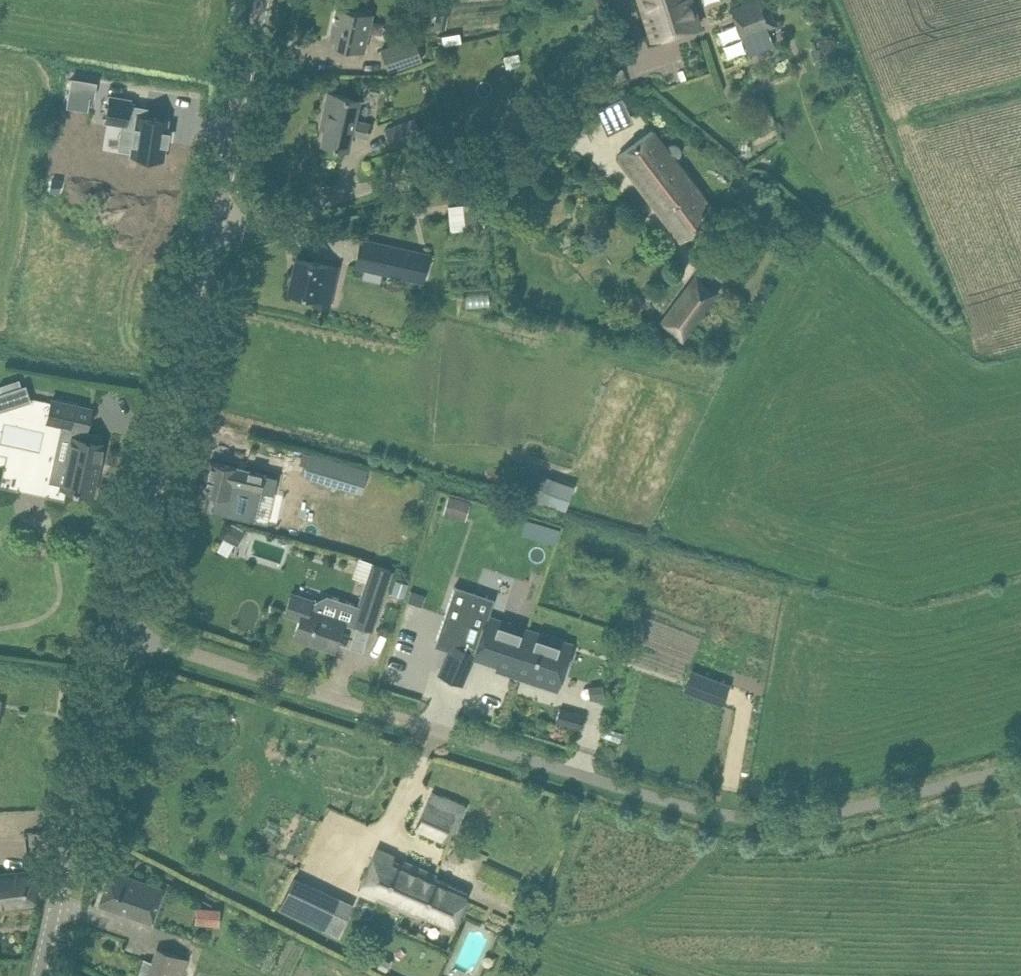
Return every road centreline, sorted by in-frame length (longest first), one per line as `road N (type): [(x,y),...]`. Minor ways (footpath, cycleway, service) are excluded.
road 1 (unclassified): [(1020,757),(777,819),(693,812),(117,633)]
road 2 (residential): [(208,235),(395,177),(537,123),(625,77)]
road 3 (unclassified): [(117,633),(208,235)]
road 4 (unclassified): [(38,975),(117,633)]
road 5 (unclassified): [(208,235),(262,0)]

